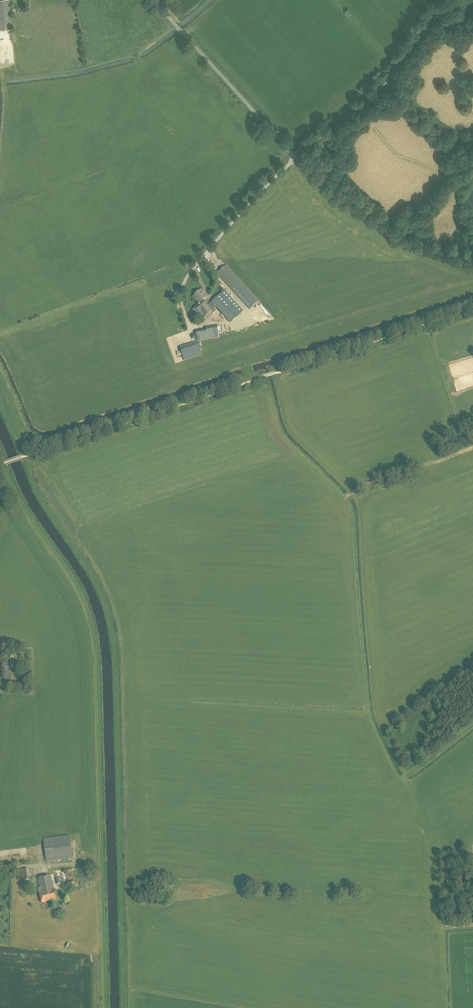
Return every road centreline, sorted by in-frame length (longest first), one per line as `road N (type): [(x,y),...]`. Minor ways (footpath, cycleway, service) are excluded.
road 1 (unclassified): [(296,157),(154,0)]
road 2 (track): [(472,260),(378,228),(296,157)]
road 3 (unclassified): [(207,253),(296,157)]

